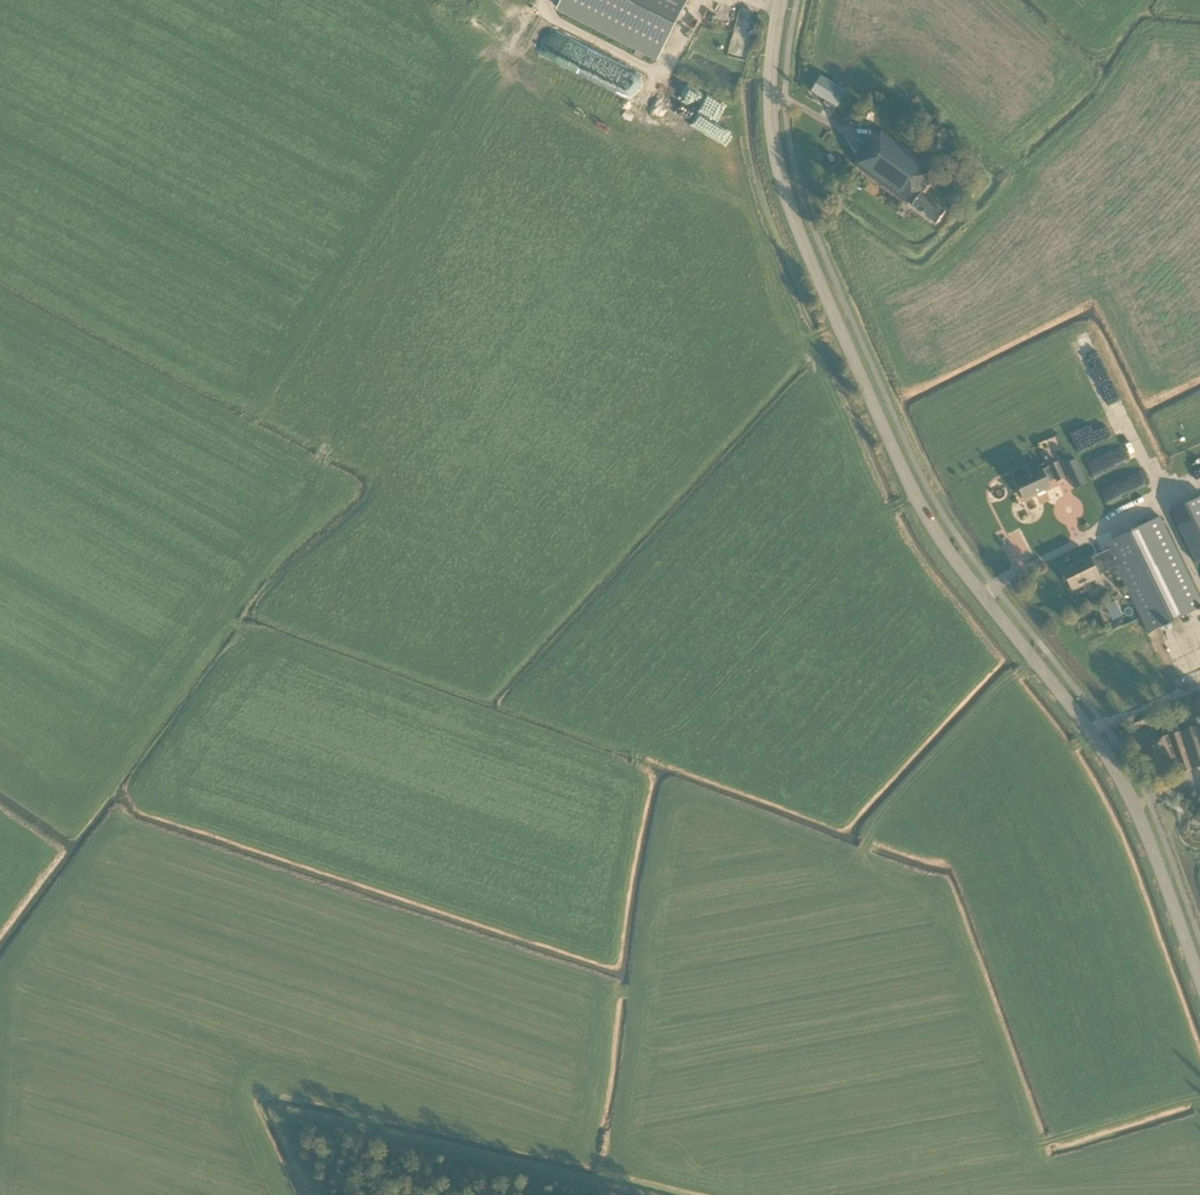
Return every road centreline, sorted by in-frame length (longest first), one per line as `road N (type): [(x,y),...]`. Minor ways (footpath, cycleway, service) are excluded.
road 1 (secondary): [(1199,979),(1128,791),(935,534),(847,342),(787,194),(773,130),(786,0)]

